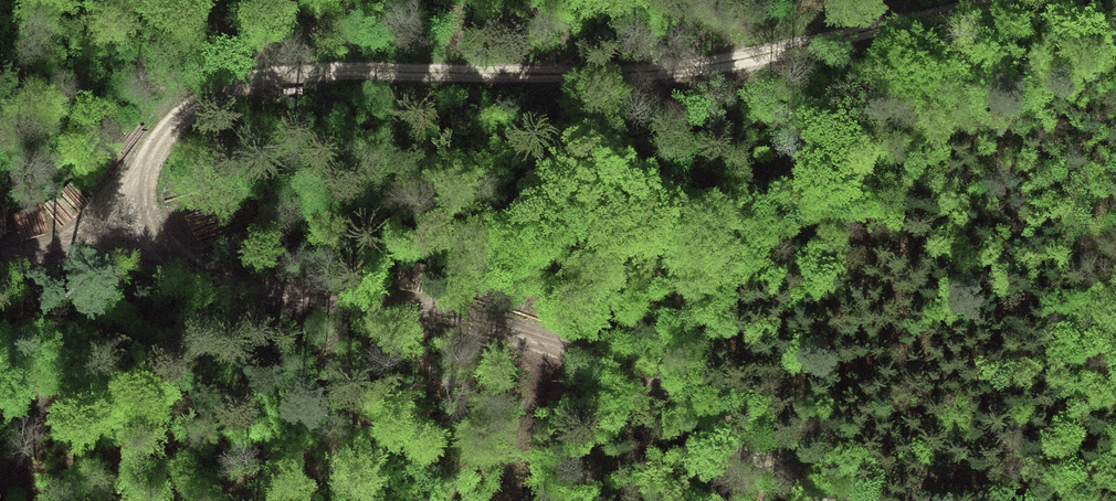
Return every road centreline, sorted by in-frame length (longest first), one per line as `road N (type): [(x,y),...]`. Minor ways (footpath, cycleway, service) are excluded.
road 1 (track): [(993,0),(703,66),(302,69),(253,77),(224,85),(171,122),(136,180),(125,228)]
road 2 (track): [(814,500),(661,391),(601,363),(410,312),(236,288),(172,263),(125,228)]
road 3 (track): [(125,228),(0,258)]

